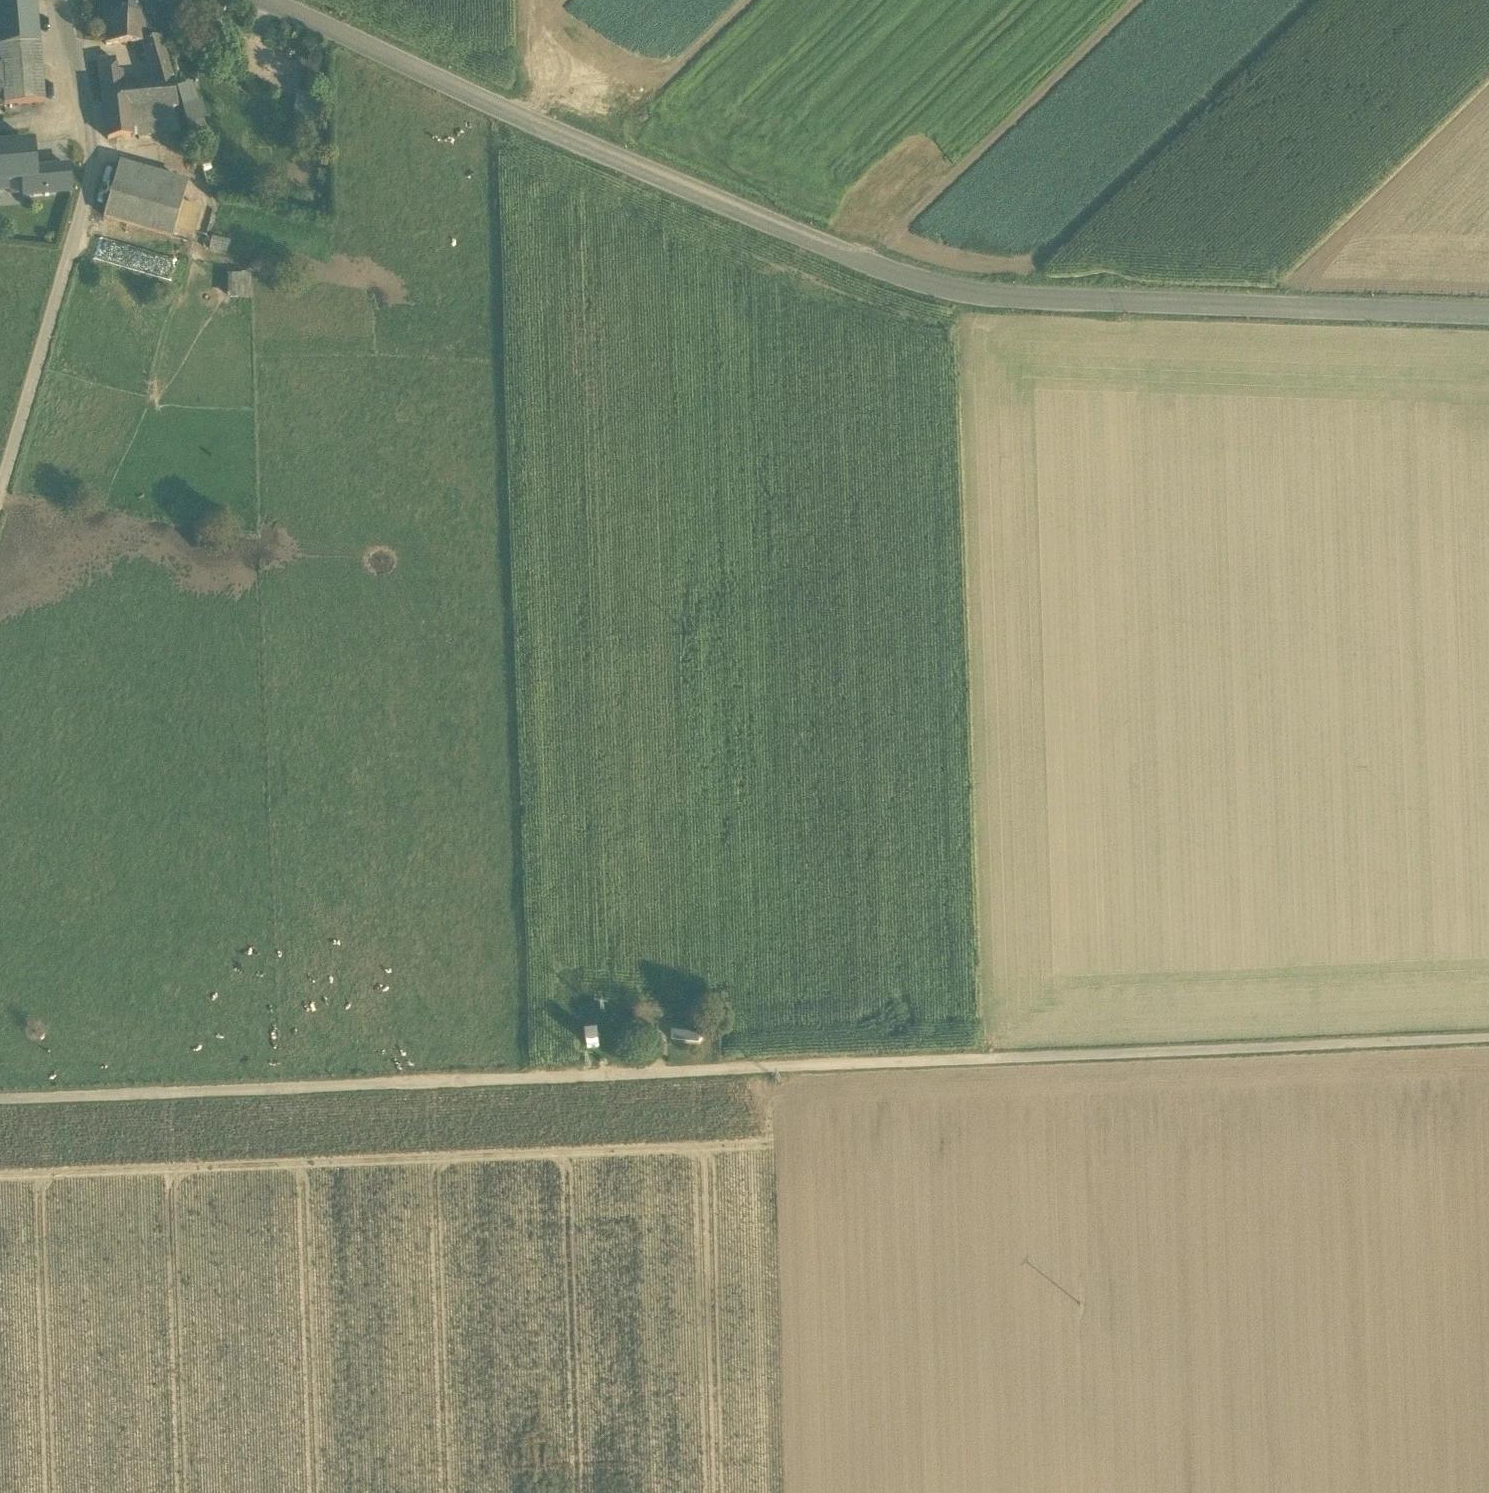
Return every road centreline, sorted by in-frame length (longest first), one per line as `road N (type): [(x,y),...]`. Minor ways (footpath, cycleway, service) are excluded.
road 1 (track): [(1488,1038),(0,1100)]
road 2 (secondary): [(256,0),(914,282),(1030,298),(1488,316)]
road 3 (unclassified): [(0,489),(96,148)]
road 4 (residential): [(96,148),(63,0)]

